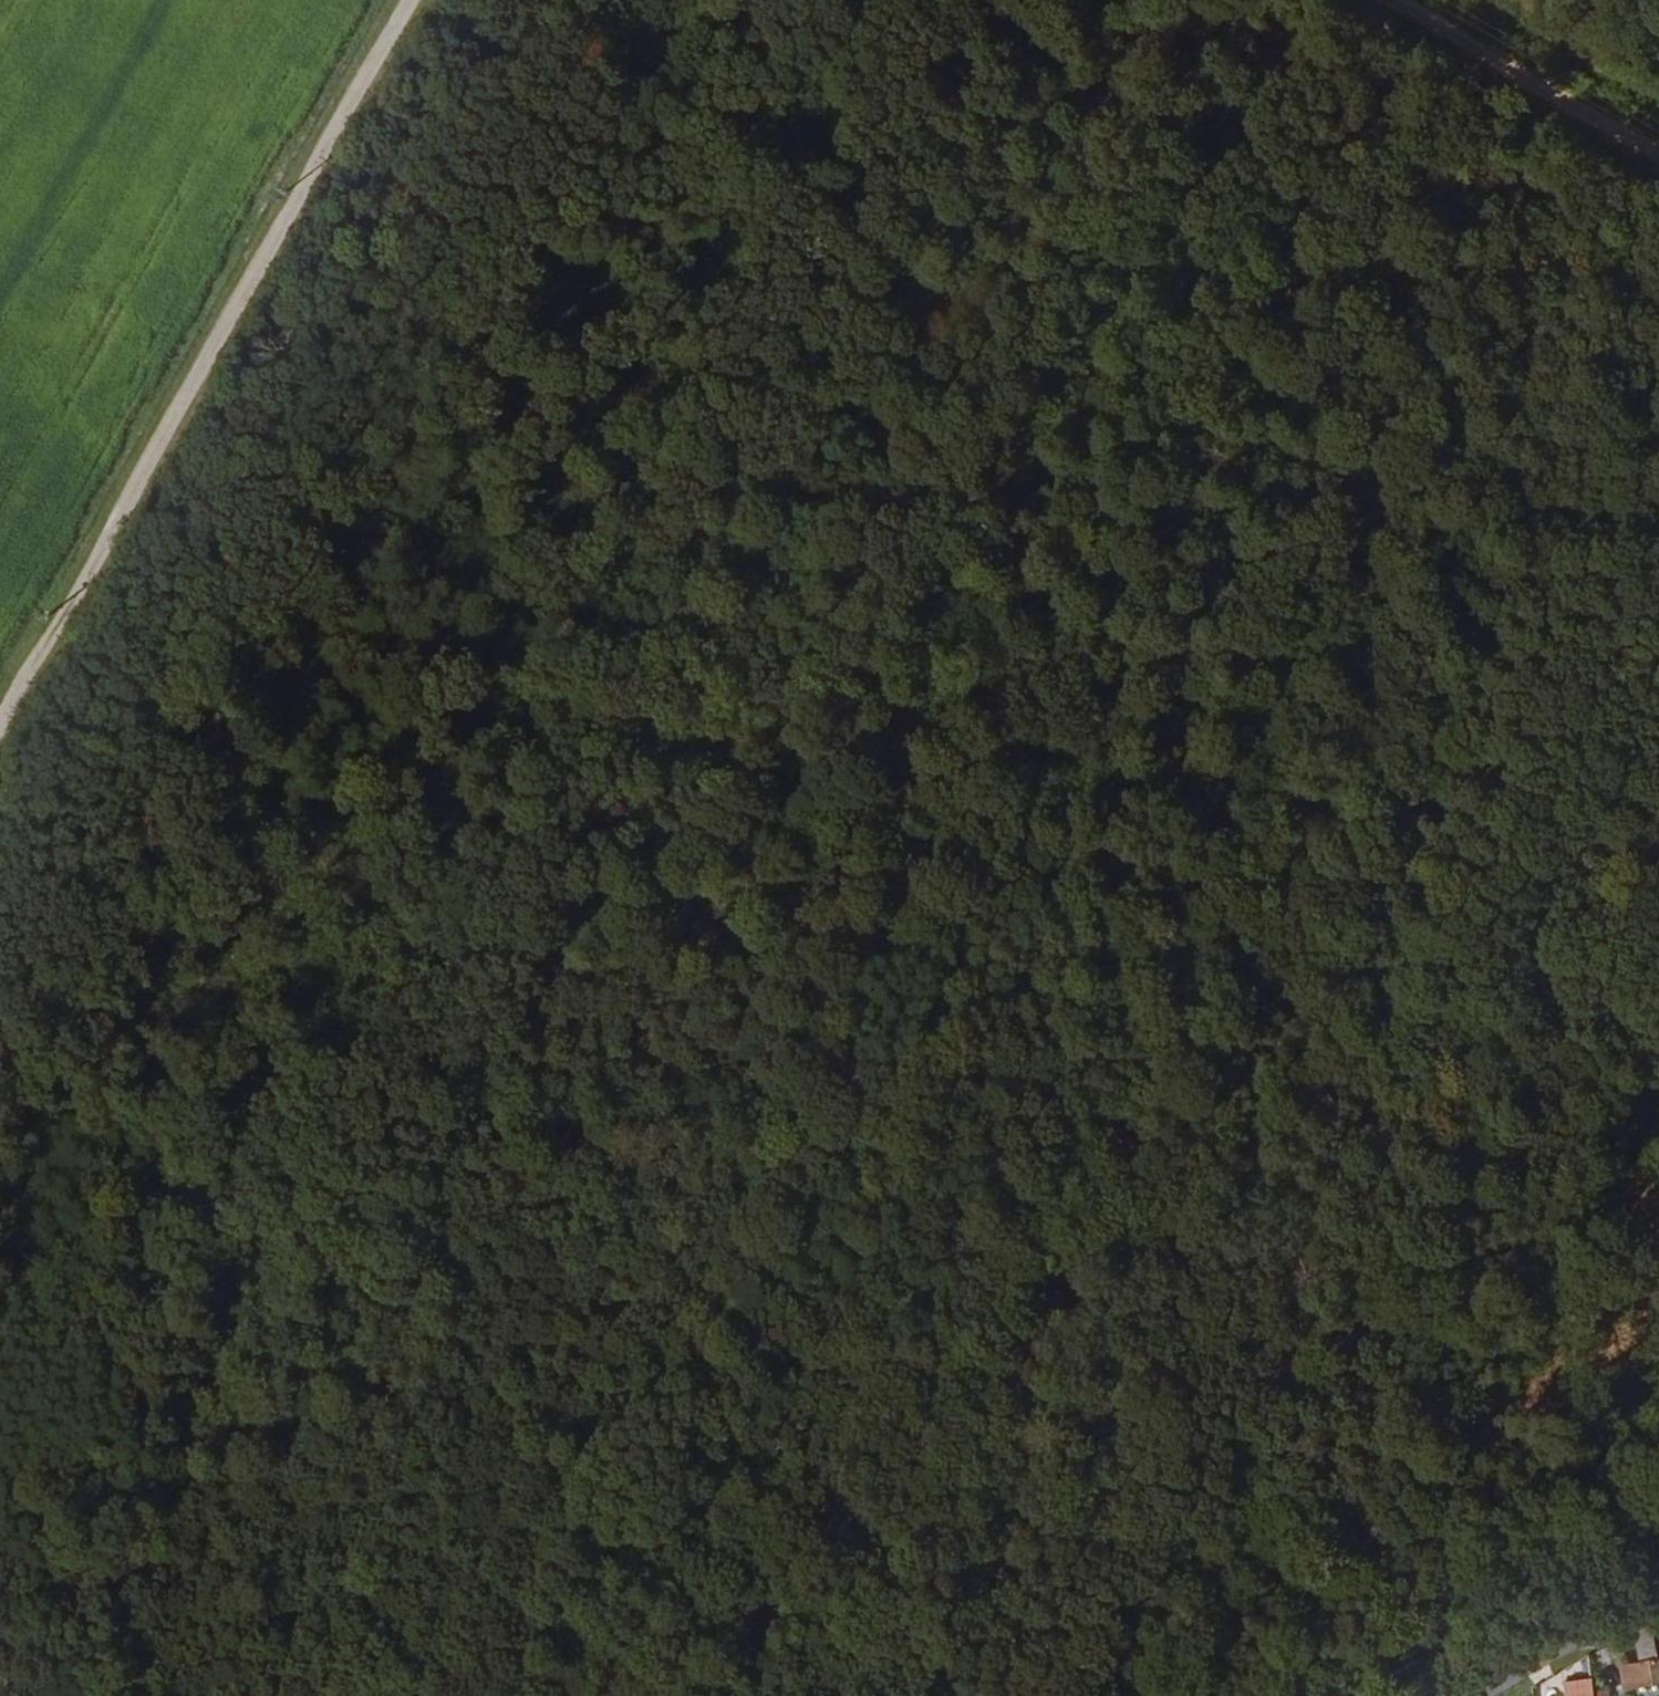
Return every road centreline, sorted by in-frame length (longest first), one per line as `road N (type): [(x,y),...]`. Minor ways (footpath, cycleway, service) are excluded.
road 1 (track): [(406,0),(0,728)]
road 2 (track): [(1658,153),(1400,0)]
road 3 (residential): [(1658,1589),(1479,1695)]

